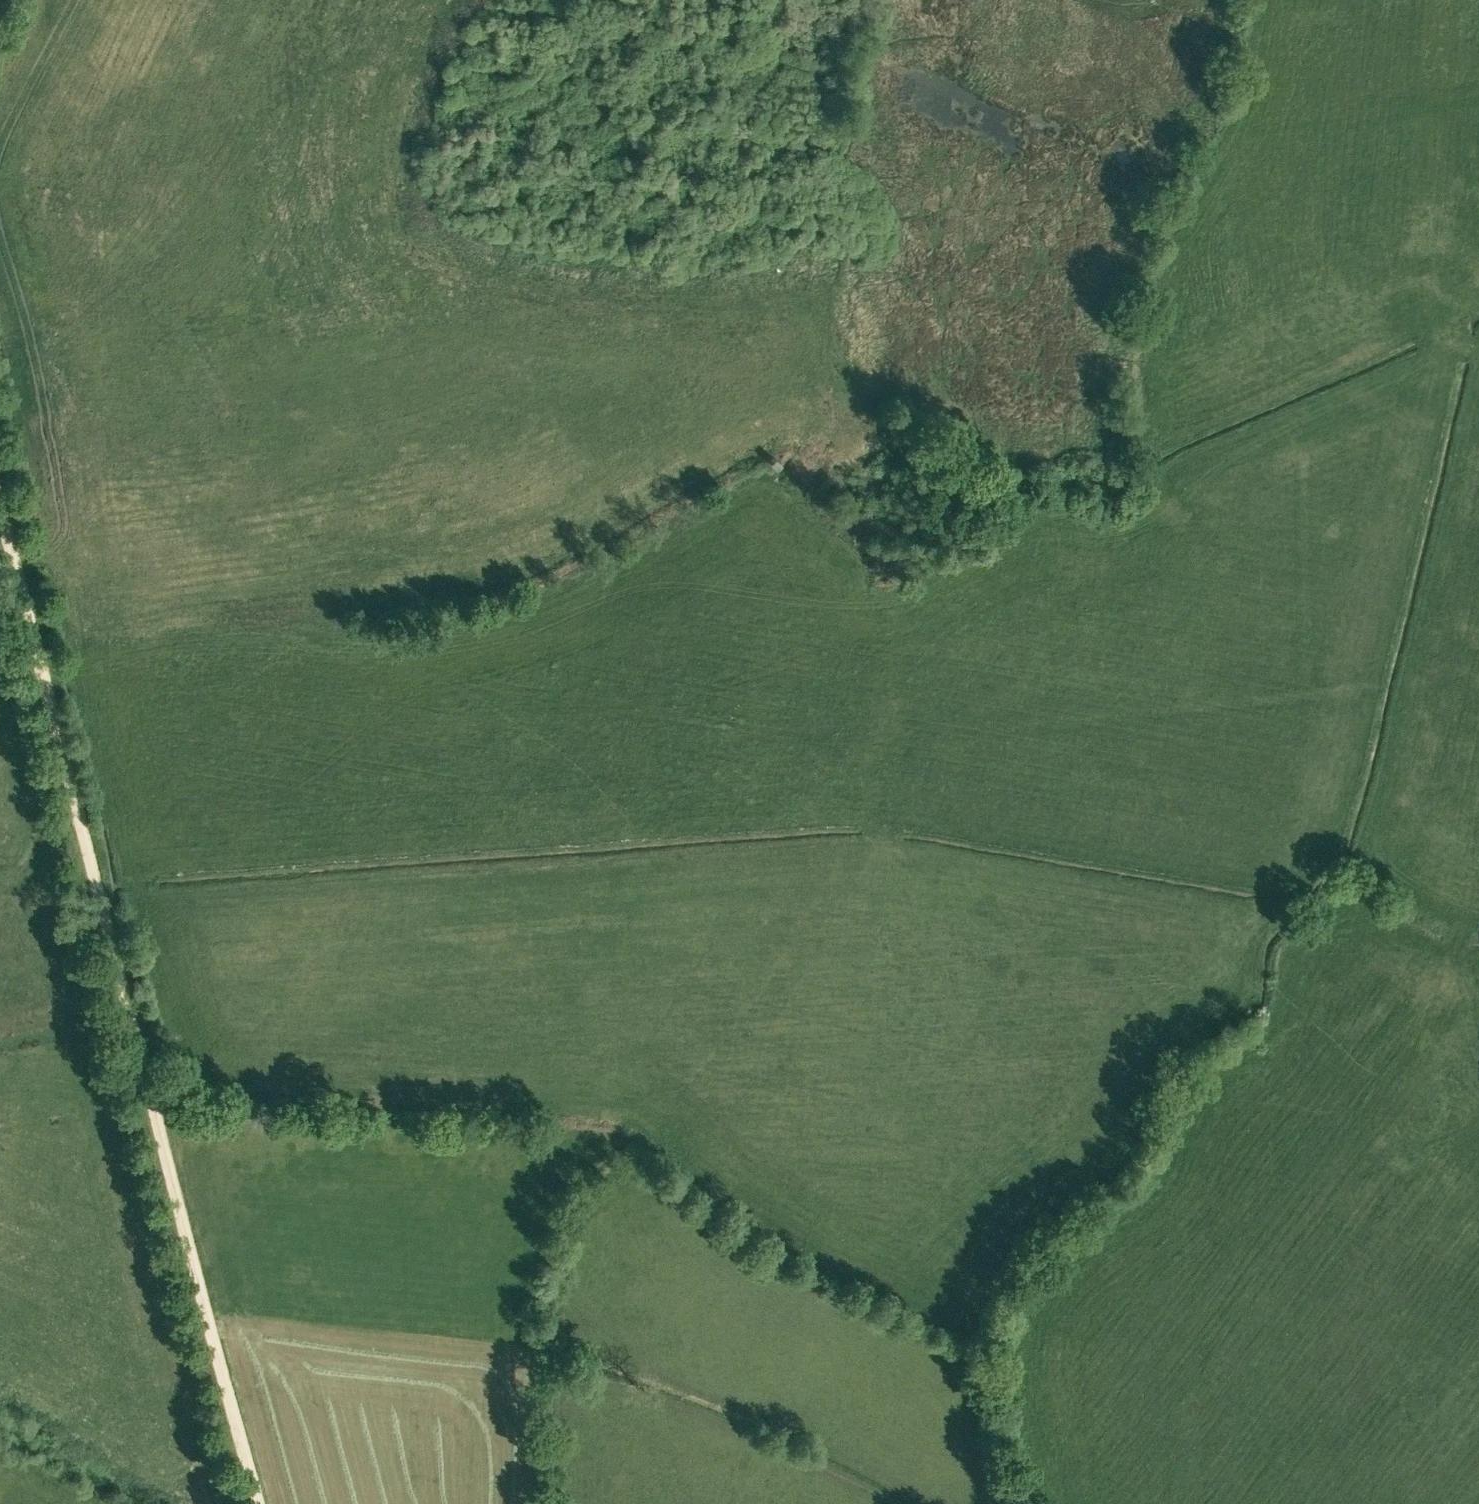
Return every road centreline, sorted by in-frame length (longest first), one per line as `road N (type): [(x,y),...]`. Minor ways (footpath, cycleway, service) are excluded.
road 1 (track): [(253,1503),(0,516)]

